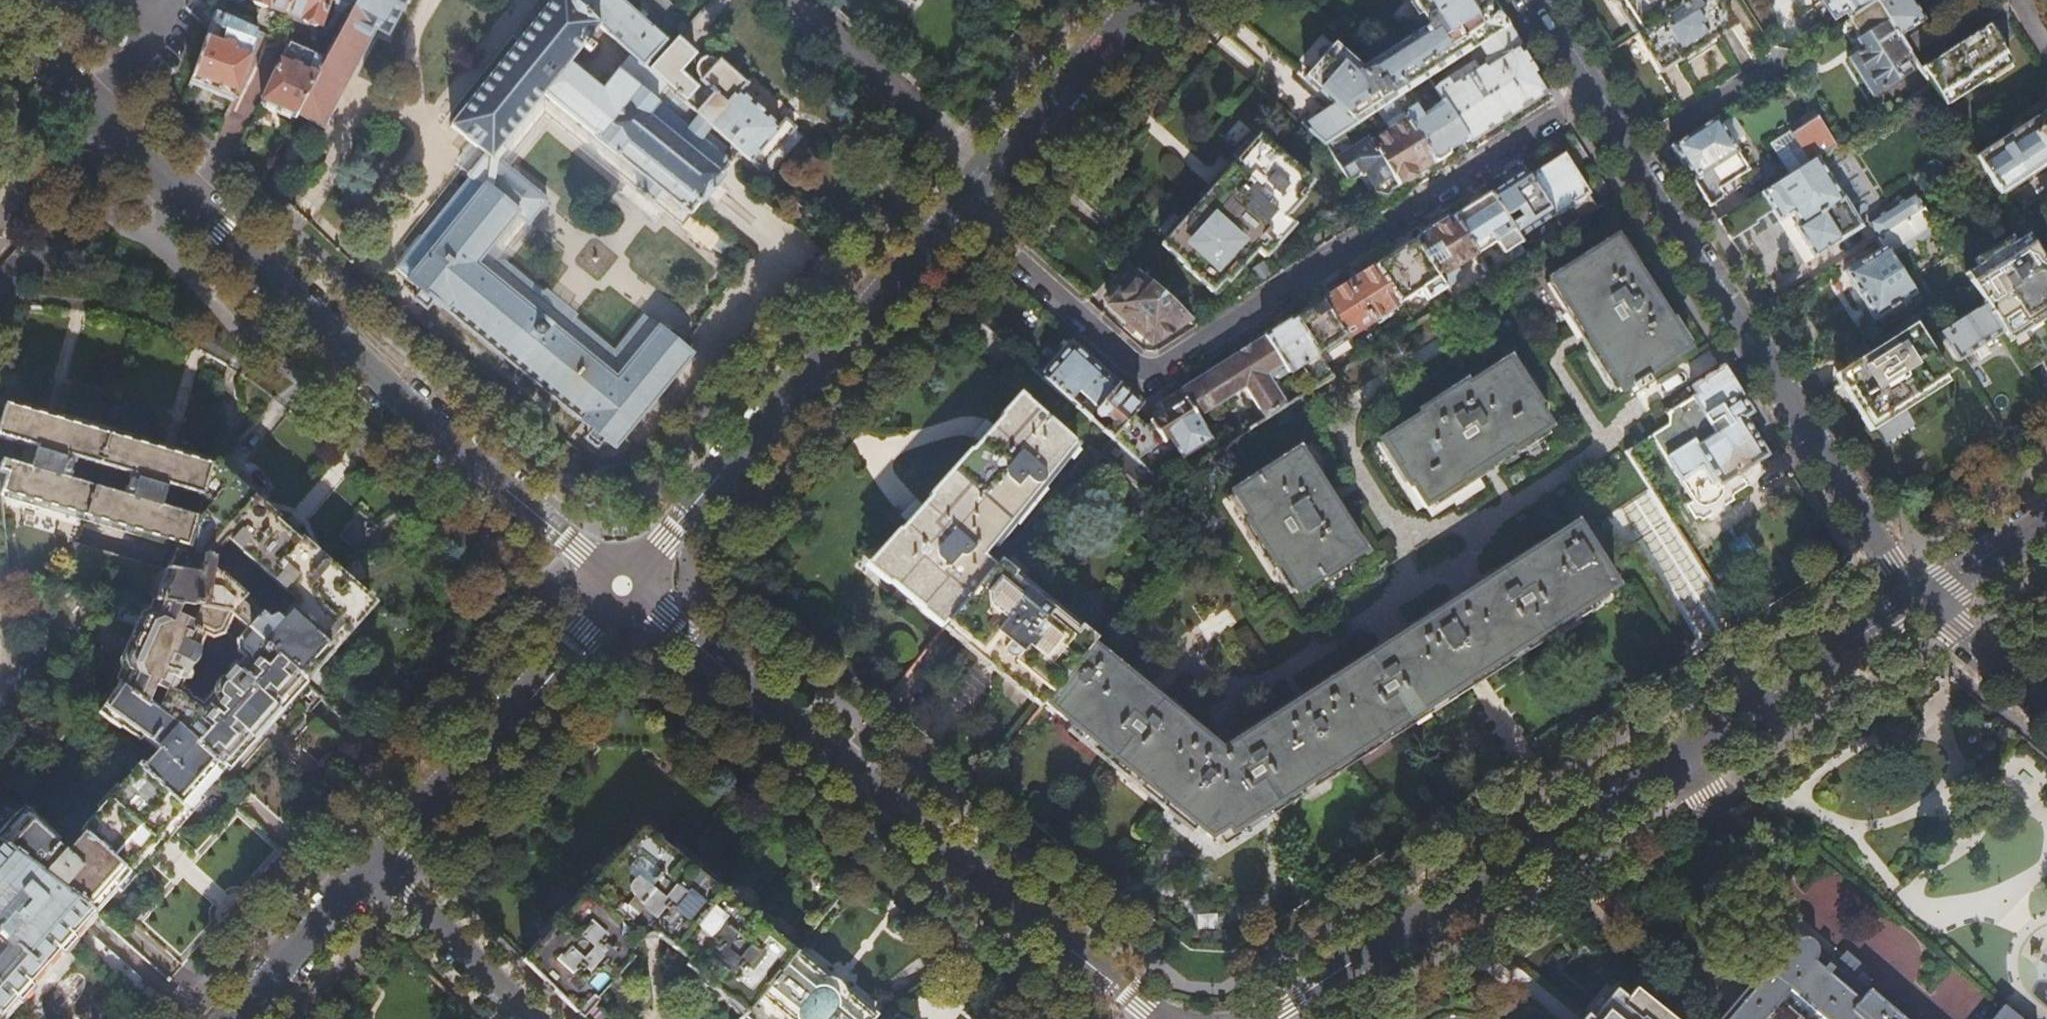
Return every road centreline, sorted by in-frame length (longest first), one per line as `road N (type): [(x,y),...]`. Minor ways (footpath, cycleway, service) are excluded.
road 1 (residential): [(0,22),(470,460),(622,586)]
road 2 (tertiary): [(1265,1018),(1921,597)]
road 3 (residential): [(963,212),(1151,375),(1593,99)]
road 4 (residential): [(622,586),(1157,1018)]
road 5 (residential): [(1921,597),(1593,99)]
road 6 (residential): [(622,586),(963,212)]
road 7 (residential): [(375,865),(622,586)]
road 8 (residential): [(800,0),(997,174)]
road 9 (residential): [(997,174),(1151,0)]
road 10 (residential): [(530,1018),(375,865)]
road 11 (residential): [(237,1018),(375,865)]
road 12 (residential): [(2046,704),(1921,597)]
road 13 (tertiary): [(1921,597),(2046,517)]

